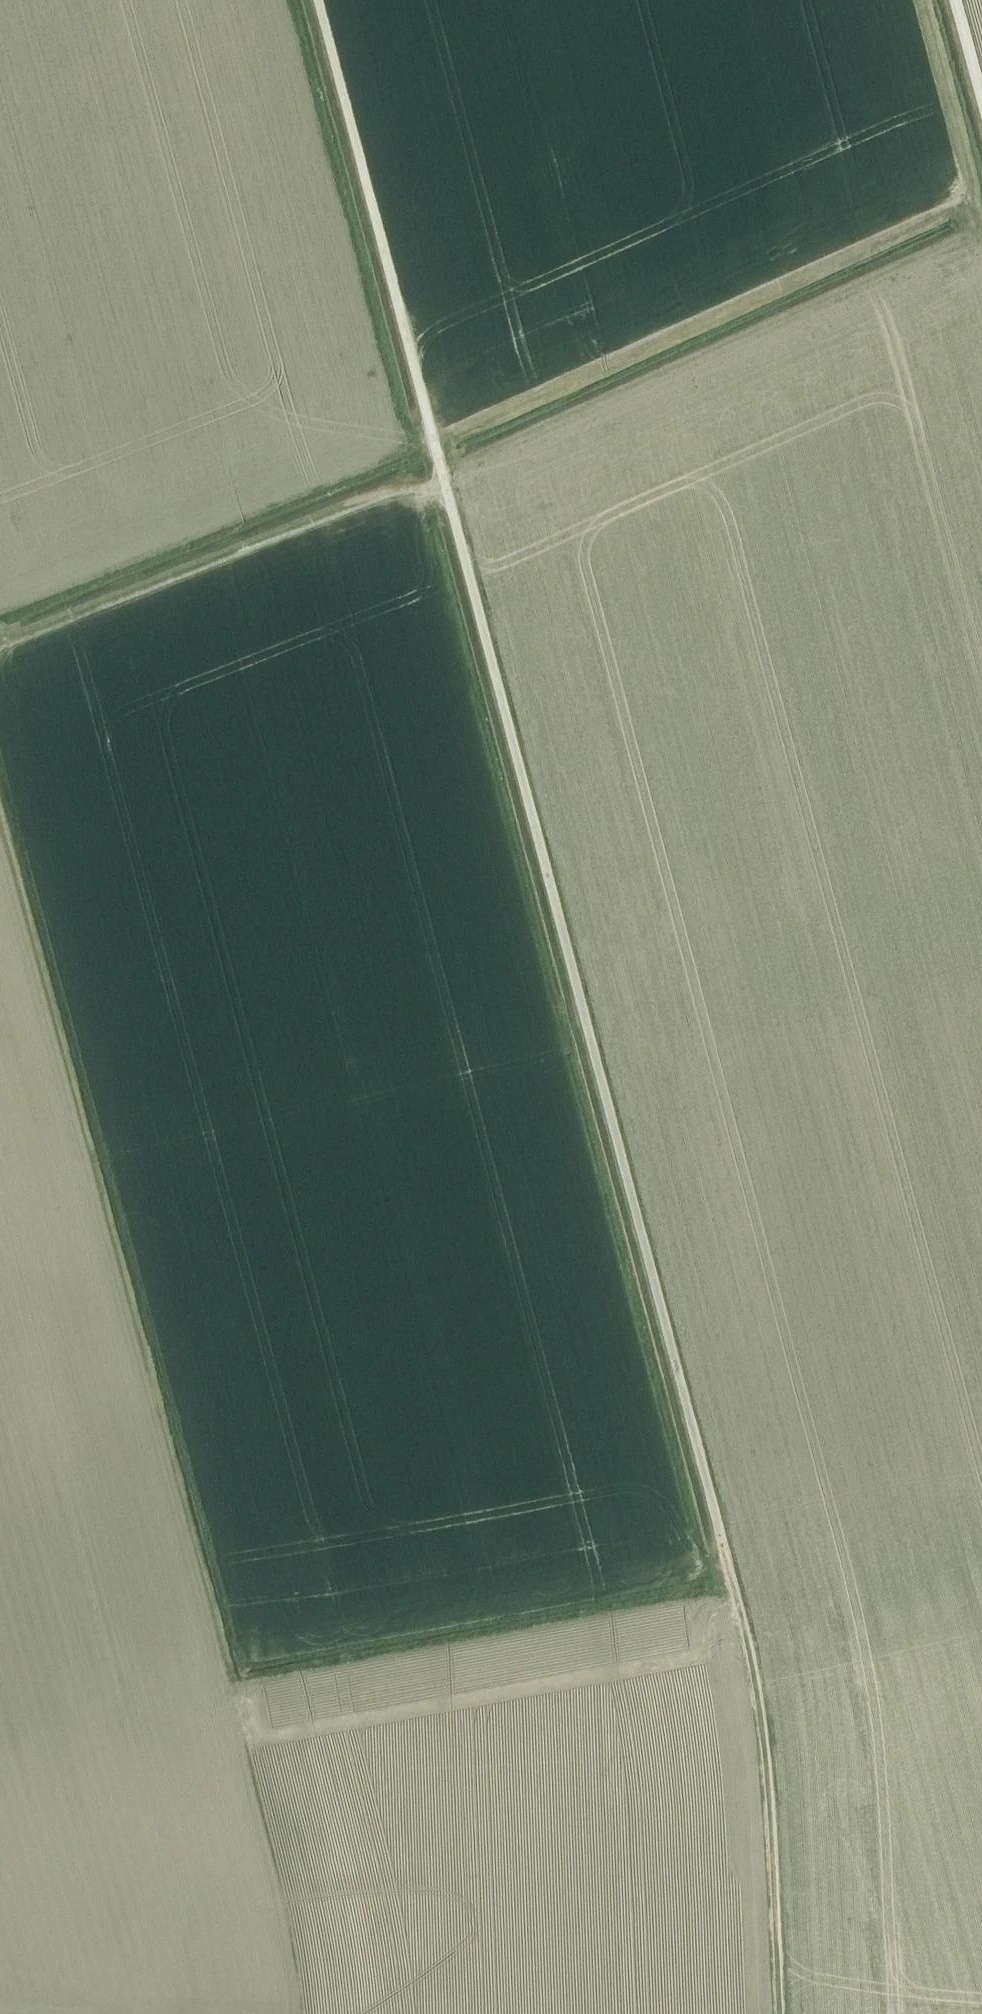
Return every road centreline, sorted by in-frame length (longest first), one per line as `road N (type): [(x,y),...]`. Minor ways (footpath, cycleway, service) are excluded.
road 1 (track): [(779,2013),(758,1696),(724,1553)]

